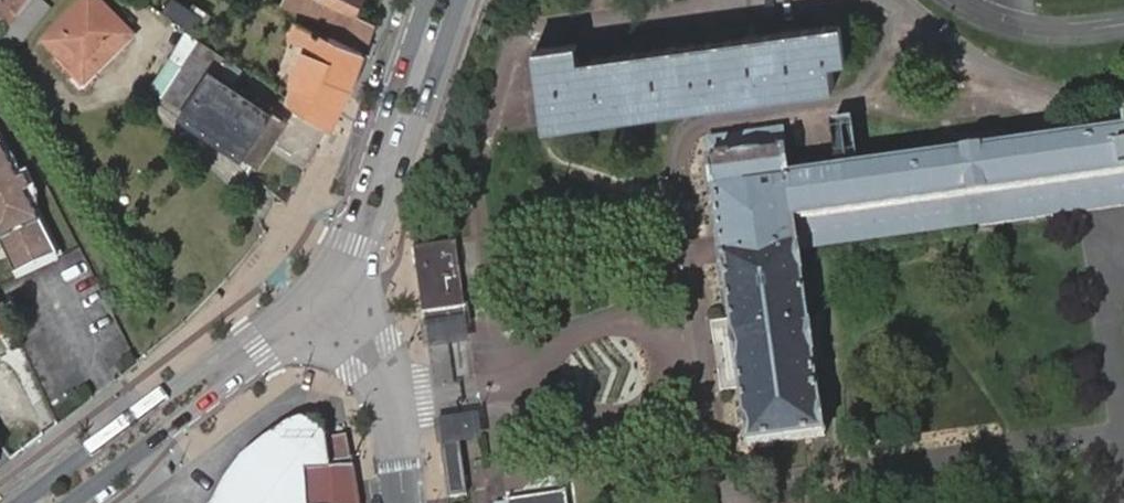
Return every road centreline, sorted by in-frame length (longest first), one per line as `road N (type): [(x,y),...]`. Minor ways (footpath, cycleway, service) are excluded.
road 1 (secondary): [(316,288),(24,502)]
road 2 (secondary): [(334,306),(374,251),(459,0)]
road 3 (secondary): [(71,502),(334,306)]
road 4 (secondary): [(427,0),(348,241),(316,288)]
road 5 (tertiary): [(403,502),(388,383),(334,306)]

